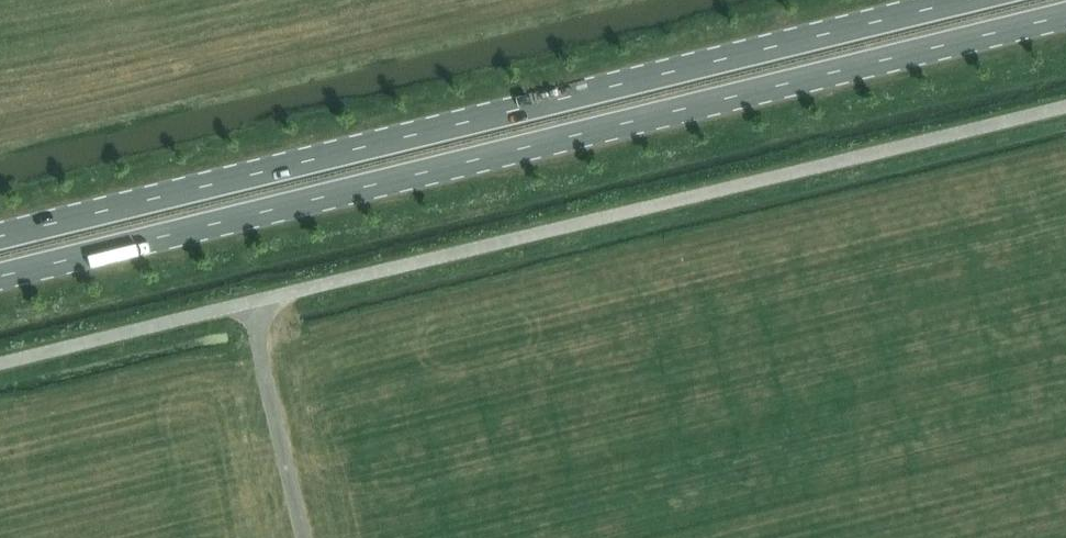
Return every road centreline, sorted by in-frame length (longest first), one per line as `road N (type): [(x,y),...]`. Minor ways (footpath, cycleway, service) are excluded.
road 1 (primary): [(0,276),(1065,14)]
road 2 (unclassified): [(0,364),(1065,106)]
road 3 (primary): [(960,0),(0,235)]

